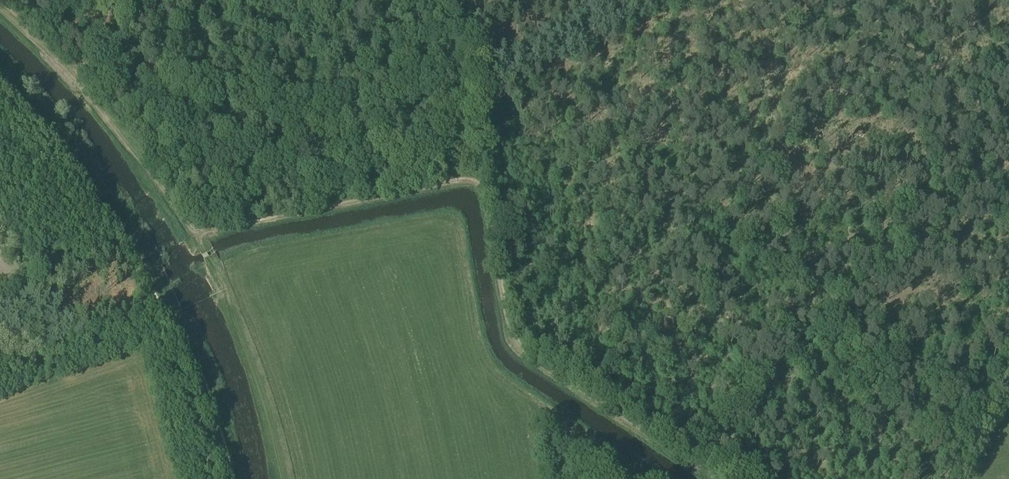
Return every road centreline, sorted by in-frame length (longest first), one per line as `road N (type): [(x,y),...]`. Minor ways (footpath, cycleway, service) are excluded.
road 1 (track): [(197,239),(476,184),(521,348),(714,478)]
road 2 (track): [(476,184),(473,127),(488,97),(673,0)]
road 3 (track): [(0,18),(102,114),(197,239)]
road 4 (track): [(282,478),(249,357),(197,239)]
road 5 (track): [(955,478),(1008,370)]

